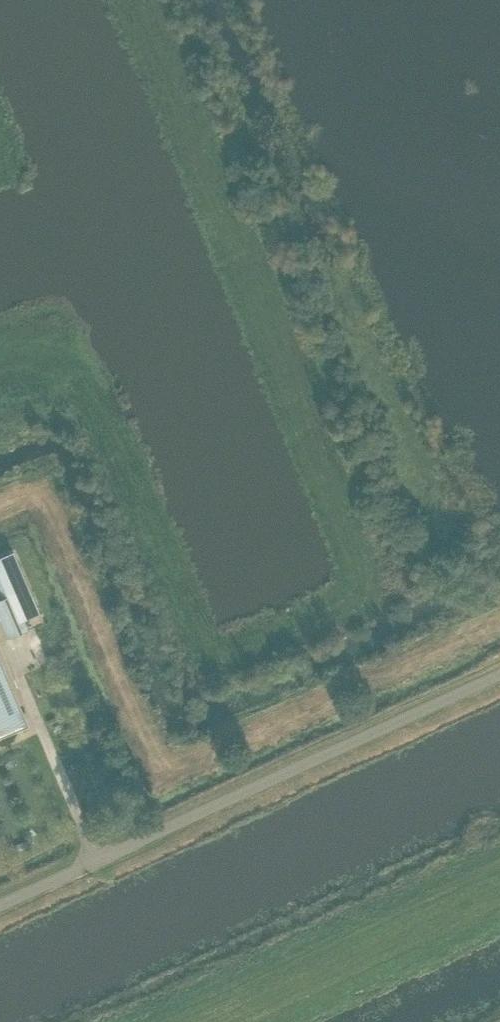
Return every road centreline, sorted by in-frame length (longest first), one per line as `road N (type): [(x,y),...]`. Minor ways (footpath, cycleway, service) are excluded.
road 1 (unclassified): [(0,913),(499,682)]

